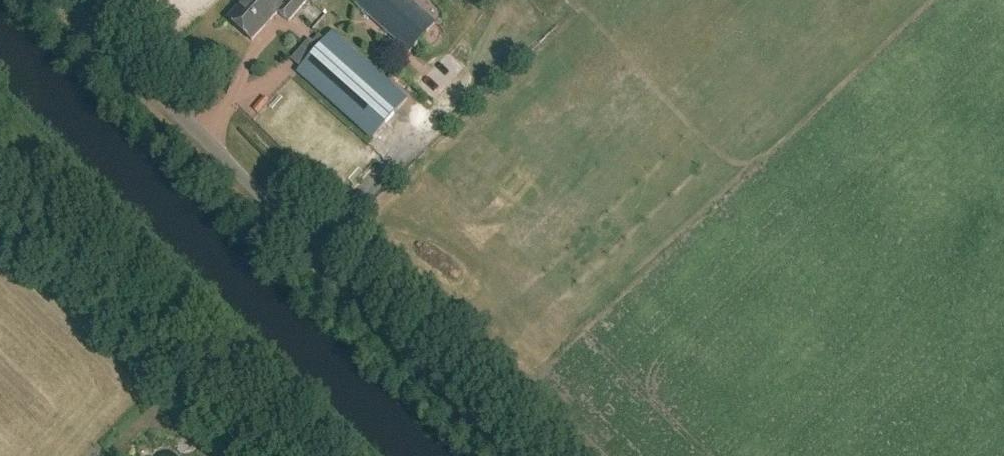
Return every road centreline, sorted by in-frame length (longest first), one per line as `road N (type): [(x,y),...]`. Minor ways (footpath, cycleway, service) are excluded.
road 1 (unclassified): [(524,455),(59,0)]
road 2 (track): [(0,162),(297,455)]

